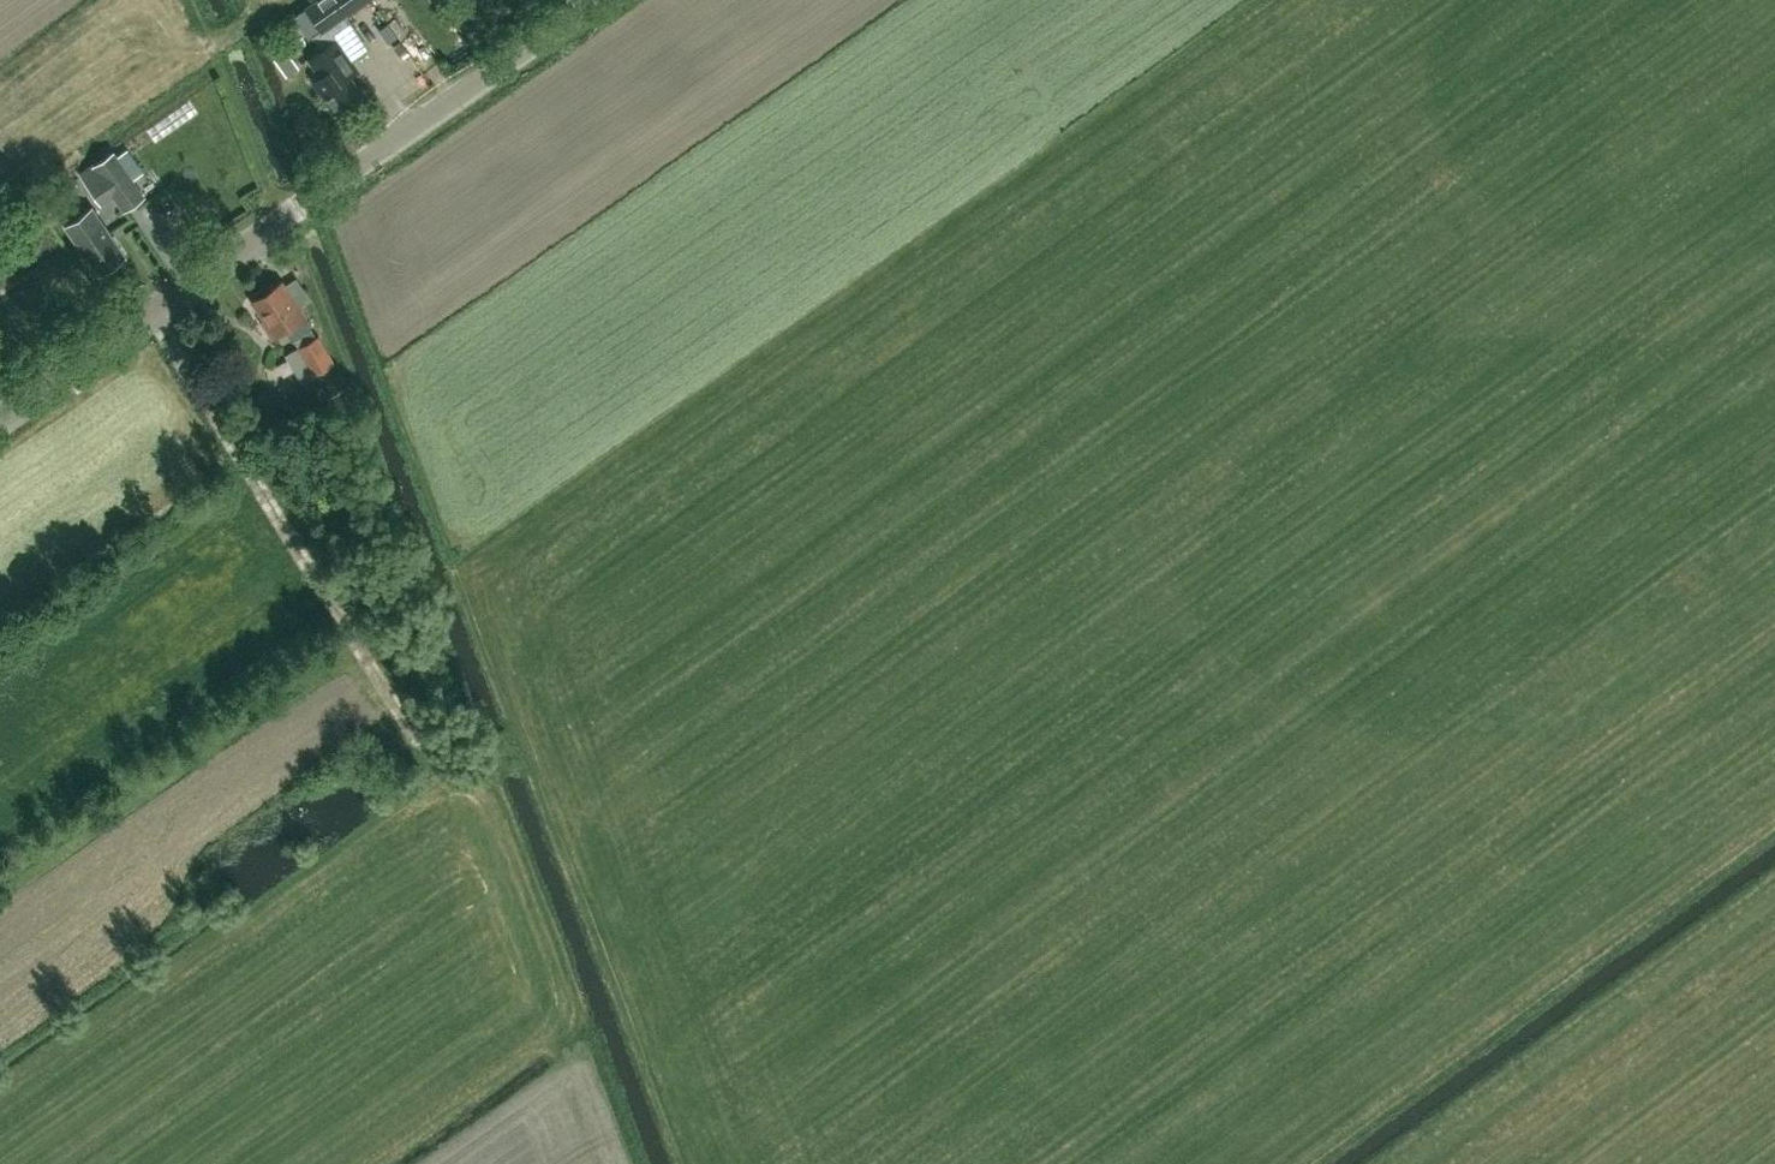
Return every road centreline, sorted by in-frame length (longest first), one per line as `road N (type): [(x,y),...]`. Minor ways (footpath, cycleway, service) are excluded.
road 1 (unclassified): [(0,414),(595,0)]
road 2 (track): [(150,309),(413,732),(441,760)]

